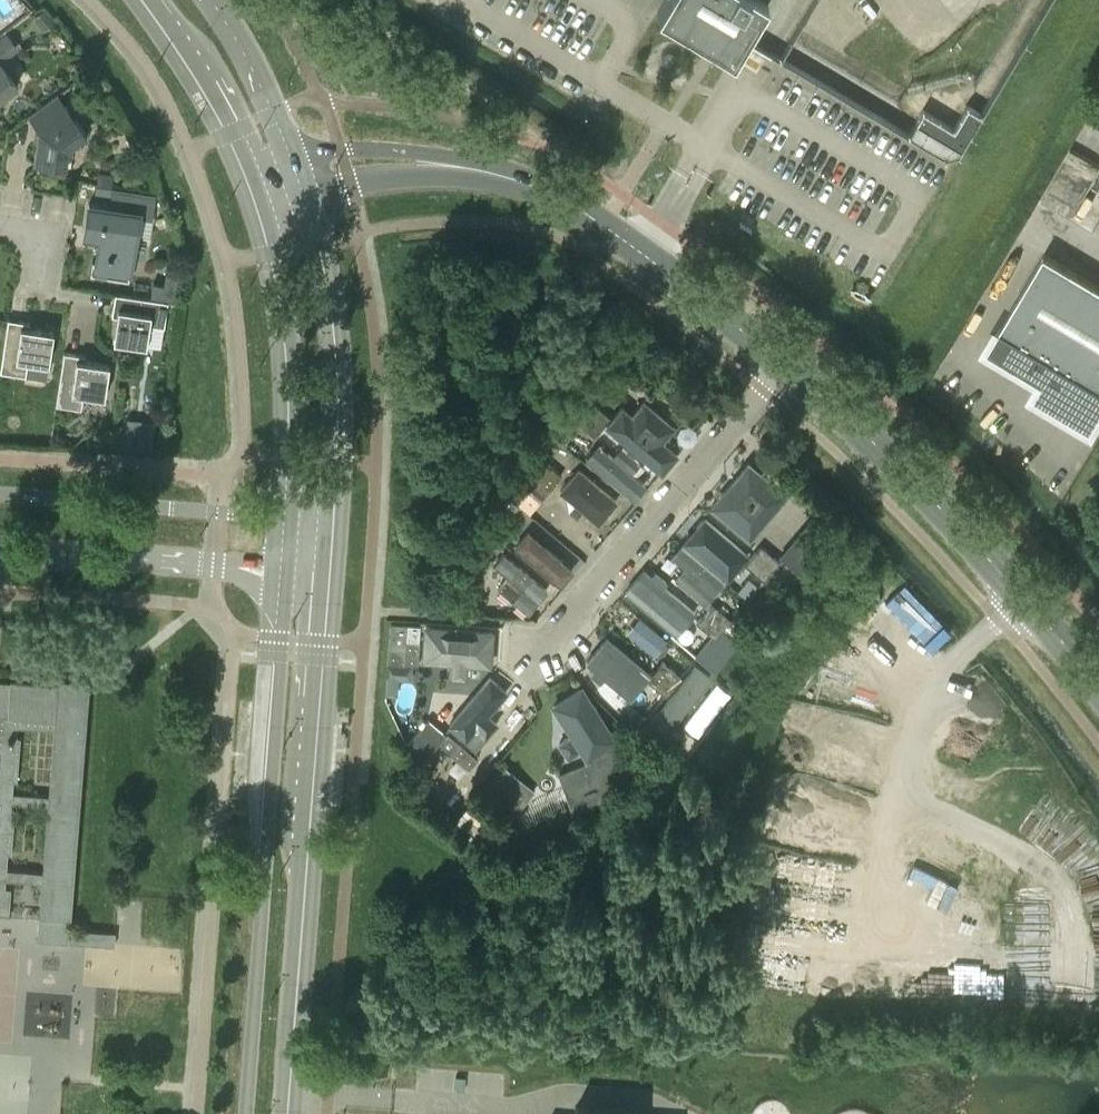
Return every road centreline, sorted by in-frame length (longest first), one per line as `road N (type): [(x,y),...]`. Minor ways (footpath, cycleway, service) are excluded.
road 1 (tertiary): [(280,566),(246,1113)]
road 2 (tertiary): [(281,1113),(323,569)]
road 3 (tertiary): [(1098,691),(1003,570),(787,365)]
road 4 (residential): [(787,365),(534,661)]
road 5 (tertiary): [(787,365),(692,285),(552,194),(501,173)]
road 6 (tertiary): [(259,179),(284,250),(285,518)]
road 7 (tertiary): [(328,521),(333,363),(325,244),(308,191)]
road 8 (residential): [(285,518),(0,496)]
road 9 (residential): [(0,545),(280,566)]
road 10 (tertiary): [(501,173),(444,152),(290,141)]
road 11 (tertiary): [(151,0),(231,115),(257,175)]
road 12 (tertiary): [(308,191),(501,173)]
road 13 (tertiary): [(290,141),(208,0)]

